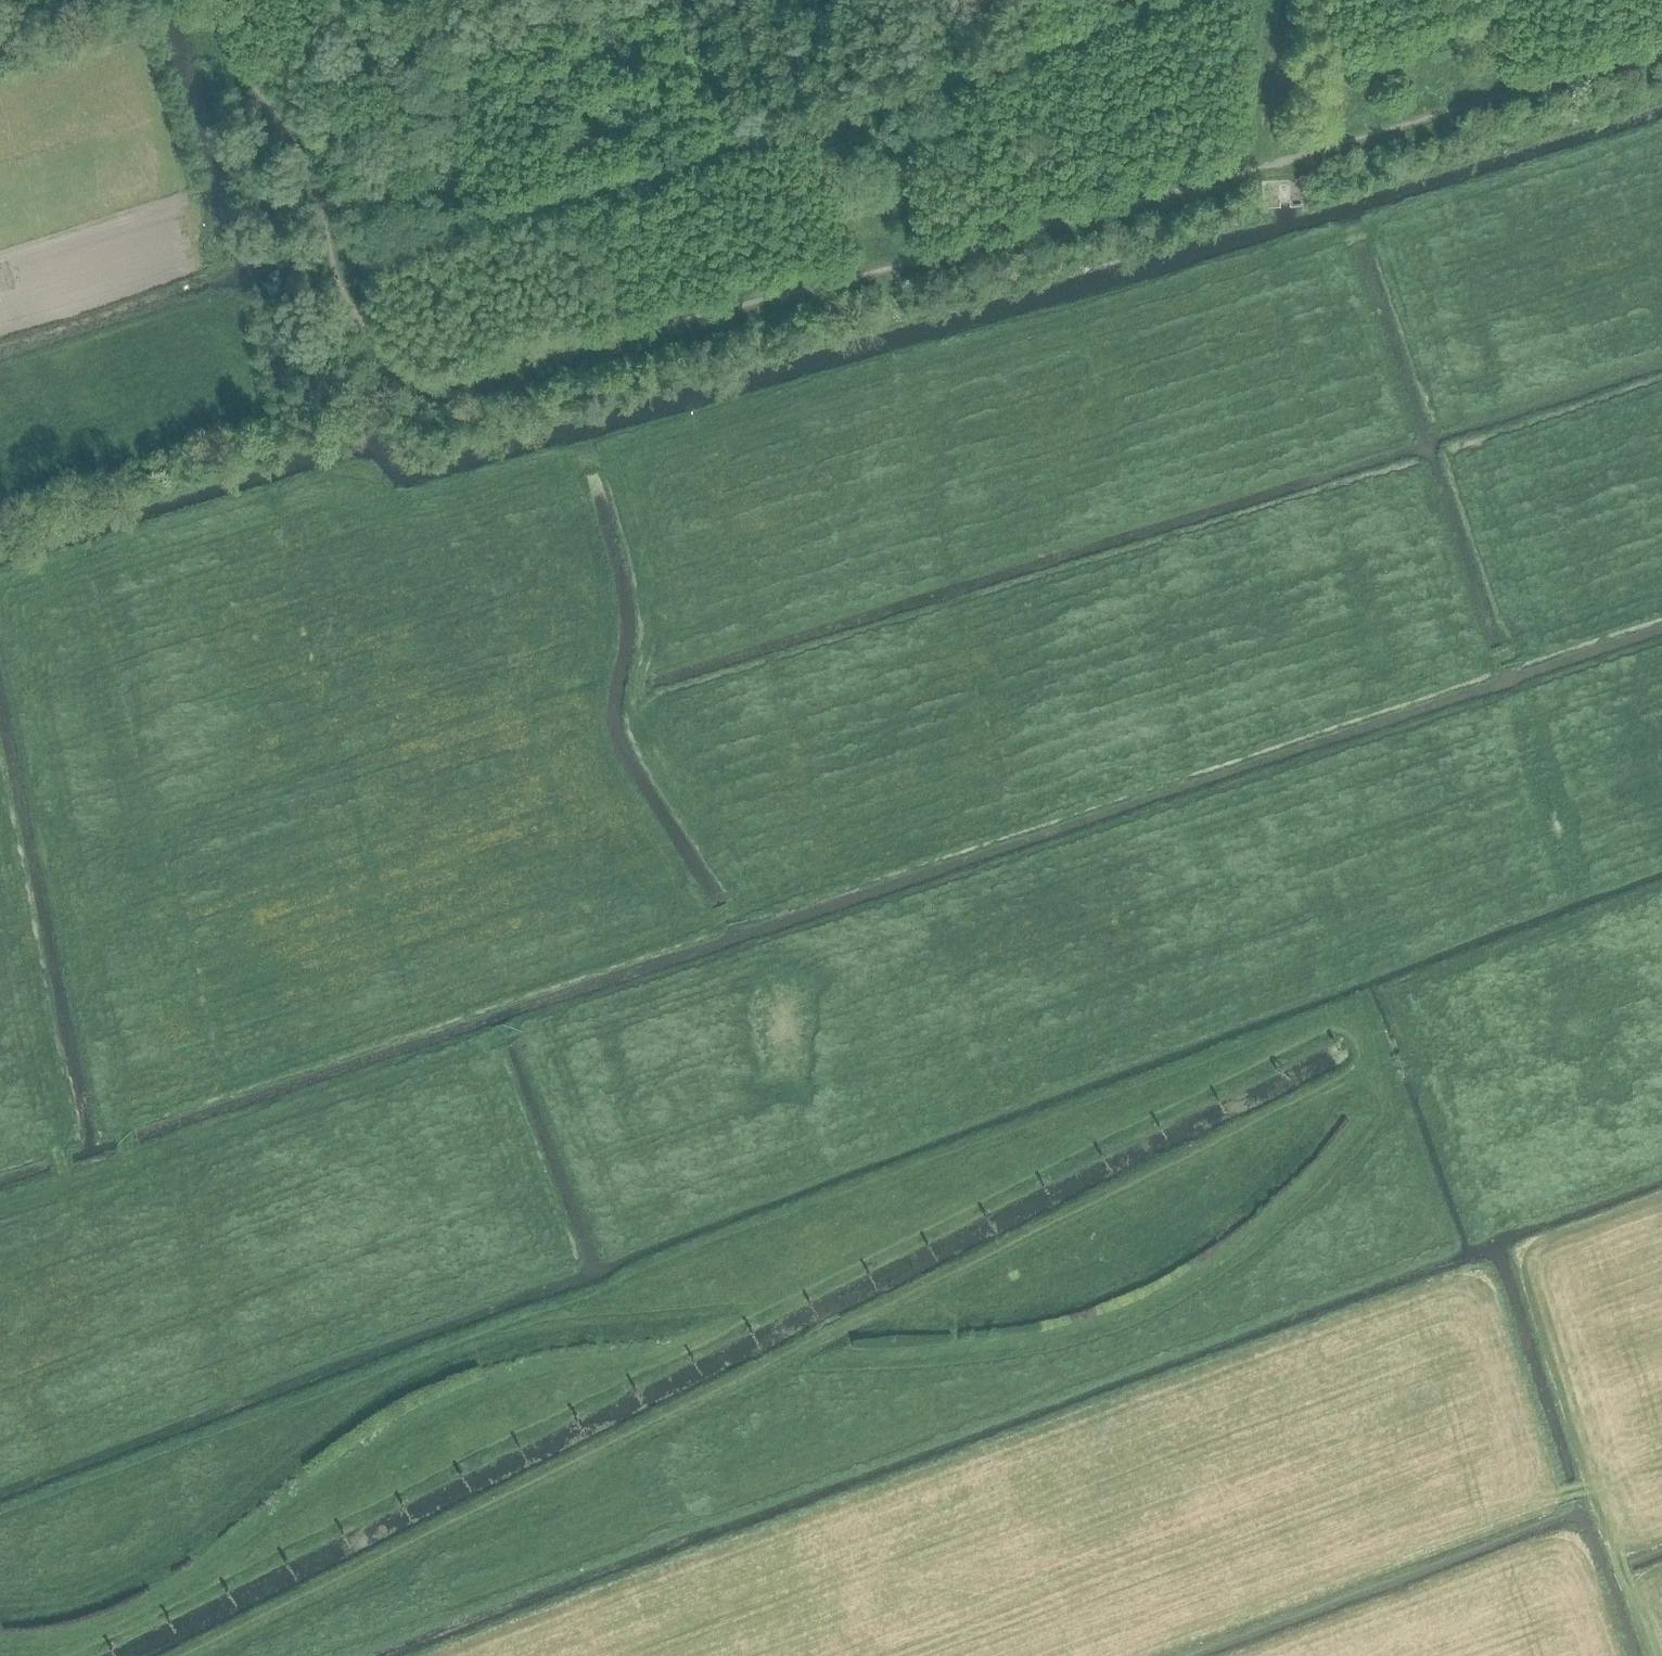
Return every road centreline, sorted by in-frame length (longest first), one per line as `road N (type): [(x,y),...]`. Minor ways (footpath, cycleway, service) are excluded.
road 1 (track): [(180,1655),(929,1284)]

